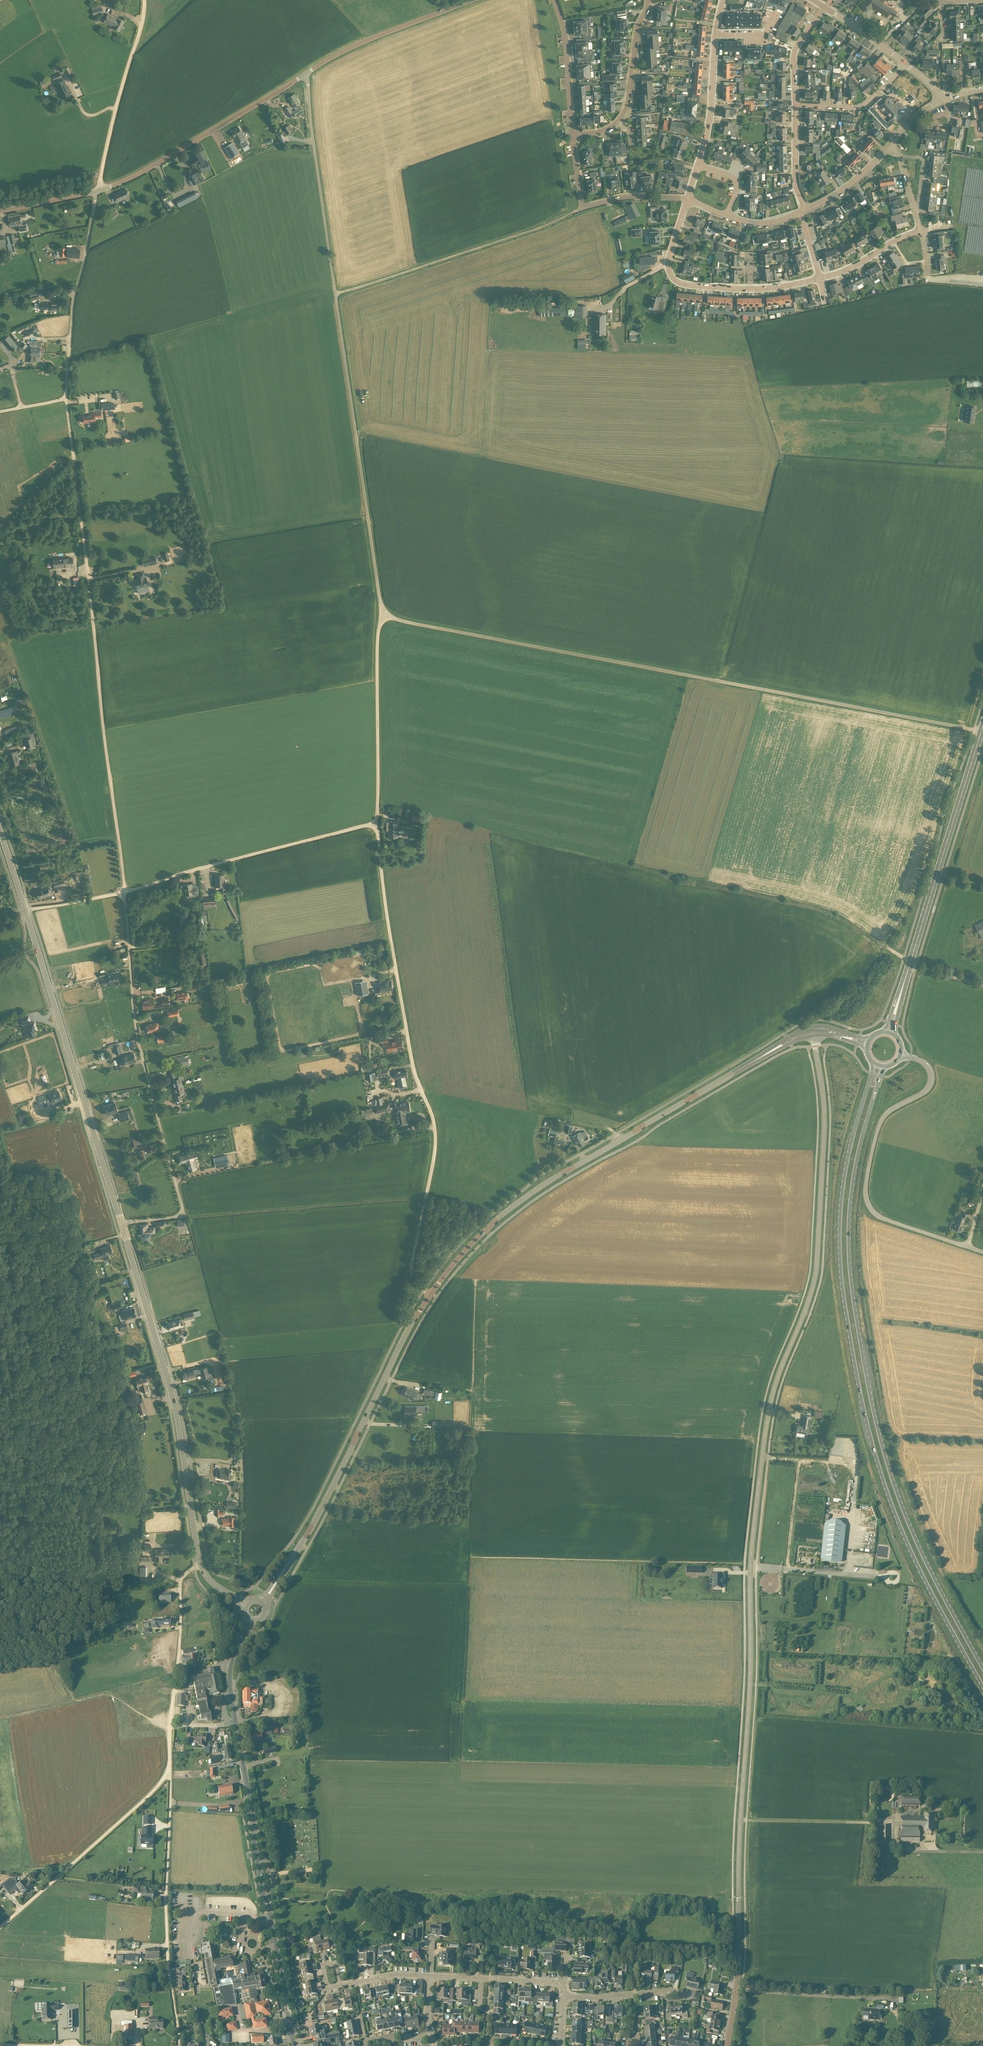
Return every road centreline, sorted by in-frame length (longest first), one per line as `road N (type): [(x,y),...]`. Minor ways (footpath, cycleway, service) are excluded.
road 1 (unclassified): [(981,731),(386,613),(305,74)]
road 2 (unclassified): [(736,1990),(760,1478),(772,1398),(817,1273),(824,1115),(812,1031)]
road 3 (secondary): [(263,1602),(318,1514),(416,1317),(471,1244),(552,1179),(775,1048)]
road 4 (primary): [(874,1064),(841,1200),(846,1310),(893,1507),(982,1686)]
road 5 (primary): [(982,1668),(901,1505),(855,1309),(851,1201),(884,1067)]
road 6 (track): [(431,1294),(411,1269),(434,1126),(411,1056),(376,825)]
road 7 (track): [(124,892),(69,430)]
road 8 (secondary): [(248,1604),(200,1564),(172,1394),(121,1224)]
road 9 (secondary): [(121,1224),(0,832)]
road 10 (unclassified): [(121,1224),(183,1215),(138,1040),(124,892)]
road 11 (residential): [(294,2045),(236,1722)]
road 12 (unclassified): [(982,1252),(884,1220),(868,1201),(883,1118),(931,1082),(925,1064),(900,1055)]
road 13 (primary): [(897,1004),(981,731)]
road 14 (track): [(170,1773),(166,1929),(179,2045)]
road 15 (track): [(124,892),(376,825)]
road 16 (track): [(335,294),(573,212)]
road 17 (track): [(183,1215),(425,1200)]
road 18 (unclassified): [(69,430),(73,306),(97,192)]
road 19 (tertiary): [(97,192),(305,74)]
road 20 (track): [(0,1926),(170,1773)]
road 21 (track): [(766,1686),(782,1709),(817,1713),(894,1673),(903,1635),(900,1596)]
road 22 (track): [(376,825),(376,646),(386,613)]
road 23 (track): [(97,192),(144,0)]
road 24 (track): [(786,1570),(800,1461),(845,1465),(855,1478),(854,1498)]
road 25 (tertiary): [(474,0),(353,46),(305,74)]
road 26 (track): [(833,996),(884,946),(916,966),(982,986)]
road 27 (track): [(195,1567),(180,1580),(169,1726)]
road 28 (track): [(757,1617),(806,1621),(829,1613),(836,1624),(888,1630),(902,1648)]
road 29 (residential): [(750,289),(687,285),(671,275),(687,200)]
road 30 (residential): [(572,136),(554,0)]
road 31 (residential): [(429,1976),(561,1985)]
road 32 (residential): [(698,165),(715,35)]
road 33 (residential): [(795,105),(859,107),(905,64)]
road 34 (residential): [(563,1996),(689,1995)]
road 35 (residential): [(648,0),(618,121)]

